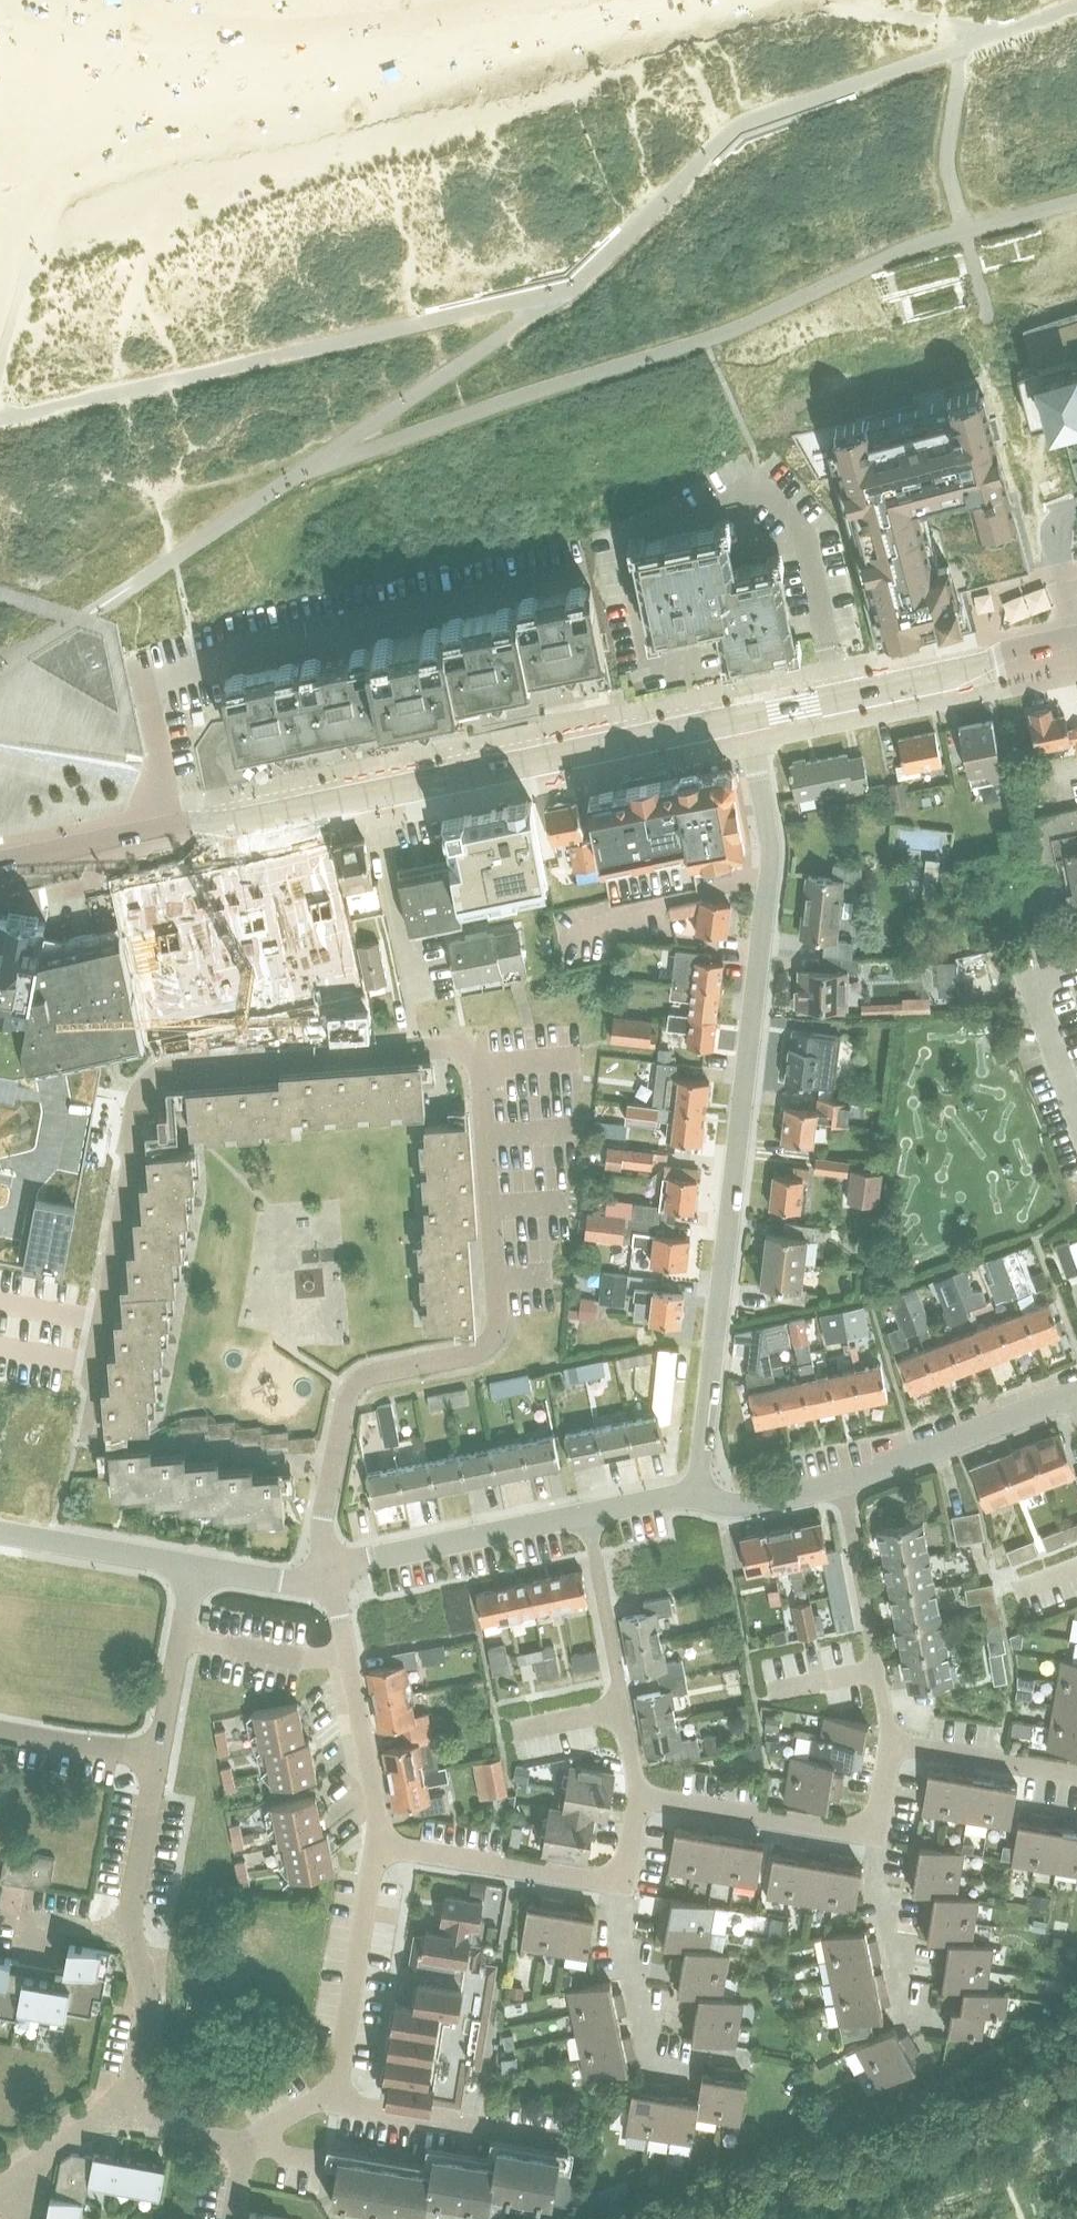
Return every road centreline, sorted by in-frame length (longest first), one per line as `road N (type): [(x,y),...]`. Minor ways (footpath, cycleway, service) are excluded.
road 1 (residential): [(333,1473),(347,1394),(380,1373),(480,1352),(498,1323),(480,1066),(467,1052),(428,1045),(175,1066),(152,1080),(141,1099),(84,1441)]
road 2 (residential): [(750,719),(770,855),(696,1496)]
road 3 (tertiary): [(190,830),(750,719)]
road 4 (tertiary): [(750,719),(1076,638)]
road 5 (residential): [(640,1797),(585,1515)]
road 6 (residential): [(379,1844),(331,1577)]
road 7 (residential): [(585,1515),(366,1561),(331,1577)]
road 8 (residential): [(891,1744),(843,1487)]
road 9 (residential): [(190,830),(177,685),(280,645)]
road 10 (residential): [(334,2096),(379,1844)]
road 11 (residential): [(1076,1395),(843,1487)]
road 12 (residential): [(617,1884),(379,1844)]
road 13 (residential): [(566,2139),(334,2096)]
road 14 (residential): [(873,1833),(640,1797)]
road 15 (residential): [(939,2015),(911,2009),(887,1933),(873,1833)]
road 16 (residential): [(196,1569),(0,1536)]
road 17 (tertiary): [(0,861),(151,829),(190,830)]
road 18 (residential): [(333,1473),(174,1438),(144,1440)]
road 19 (residential): [(160,1758),(196,1569)]
road 20 (residential): [(891,1744),(1076,1772)]
road 21 (residential): [(652,2065),(617,1884)]
road 22 (residential): [(118,2106),(144,2028),(143,1962),(126,1931)]
road 23 (residential): [(126,1931),(160,1758)]
road 24 (residential): [(160,1758),(0,1731)]
road 25 (residential): [(843,1487),(735,1506),(696,1496)]
road 26 (residential): [(3,2190),(118,2106)]
road 27 (residential): [(331,1577),(293,1583),(196,1569)]
road 28 (residential): [(240,2141),(145,2121),(118,2106)]

